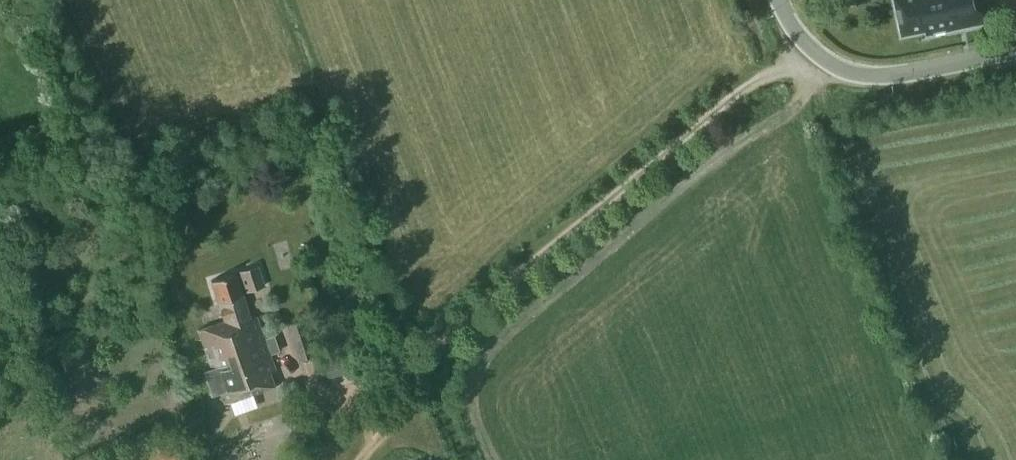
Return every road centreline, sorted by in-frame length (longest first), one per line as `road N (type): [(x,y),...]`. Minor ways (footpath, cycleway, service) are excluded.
road 1 (track): [(321,406),(437,349),(457,322),(747,84),(808,46)]
road 2 (tertiary): [(1015,50),(910,73),(861,73),(808,46),(779,0)]
road 3 (track): [(437,349),(420,387),(358,459)]

